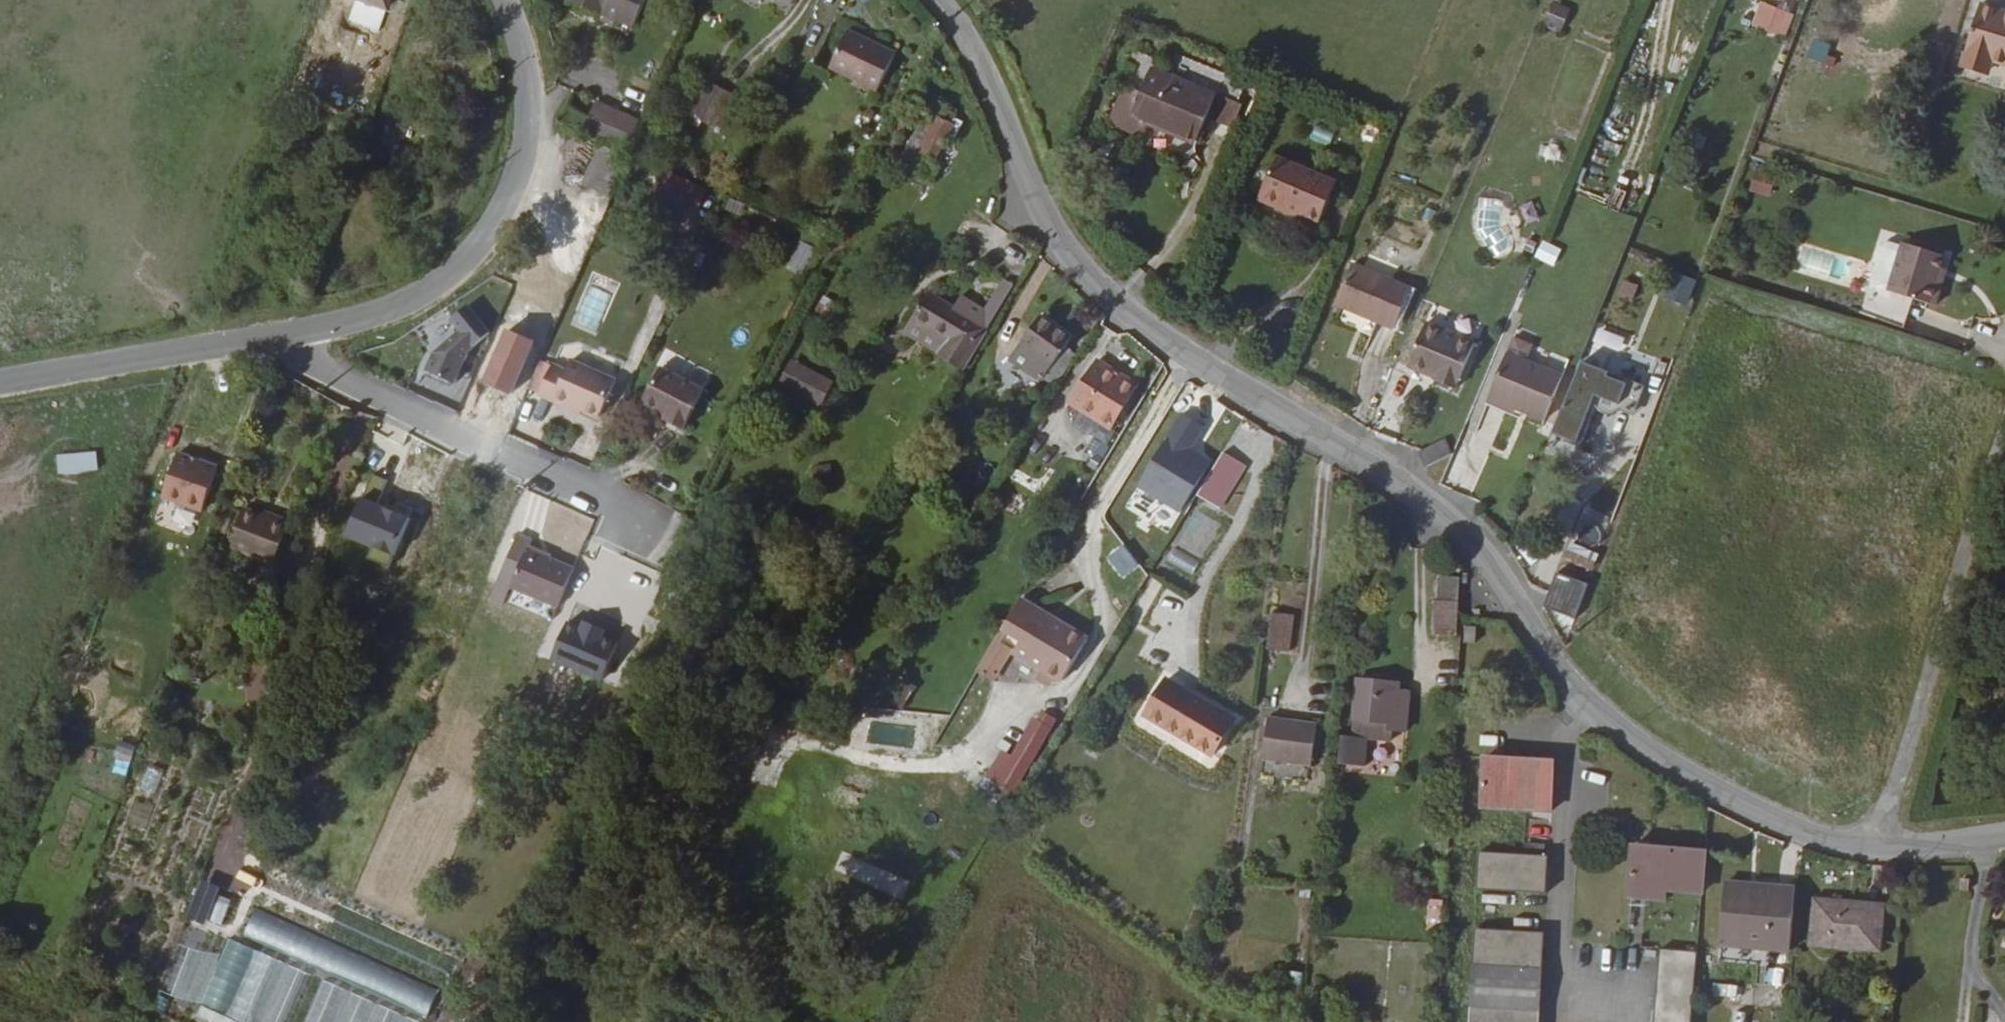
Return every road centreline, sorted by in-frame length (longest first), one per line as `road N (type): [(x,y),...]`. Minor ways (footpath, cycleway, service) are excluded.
road 1 (residential): [(2004,835),(1872,848),(1822,838),(1640,749),(1578,701),(1539,657),(1459,536),(1358,459),(1183,353),(1085,276),(1057,242),(962,33),(937,0)]
road 2 (tertiary): [(505,0),(529,84),(528,133),(484,242),(400,309),(286,336)]
road 3 (residential): [(286,336),(328,365),(604,487),(660,536)]
road 4 (tertiary): [(286,336),(0,383)]

